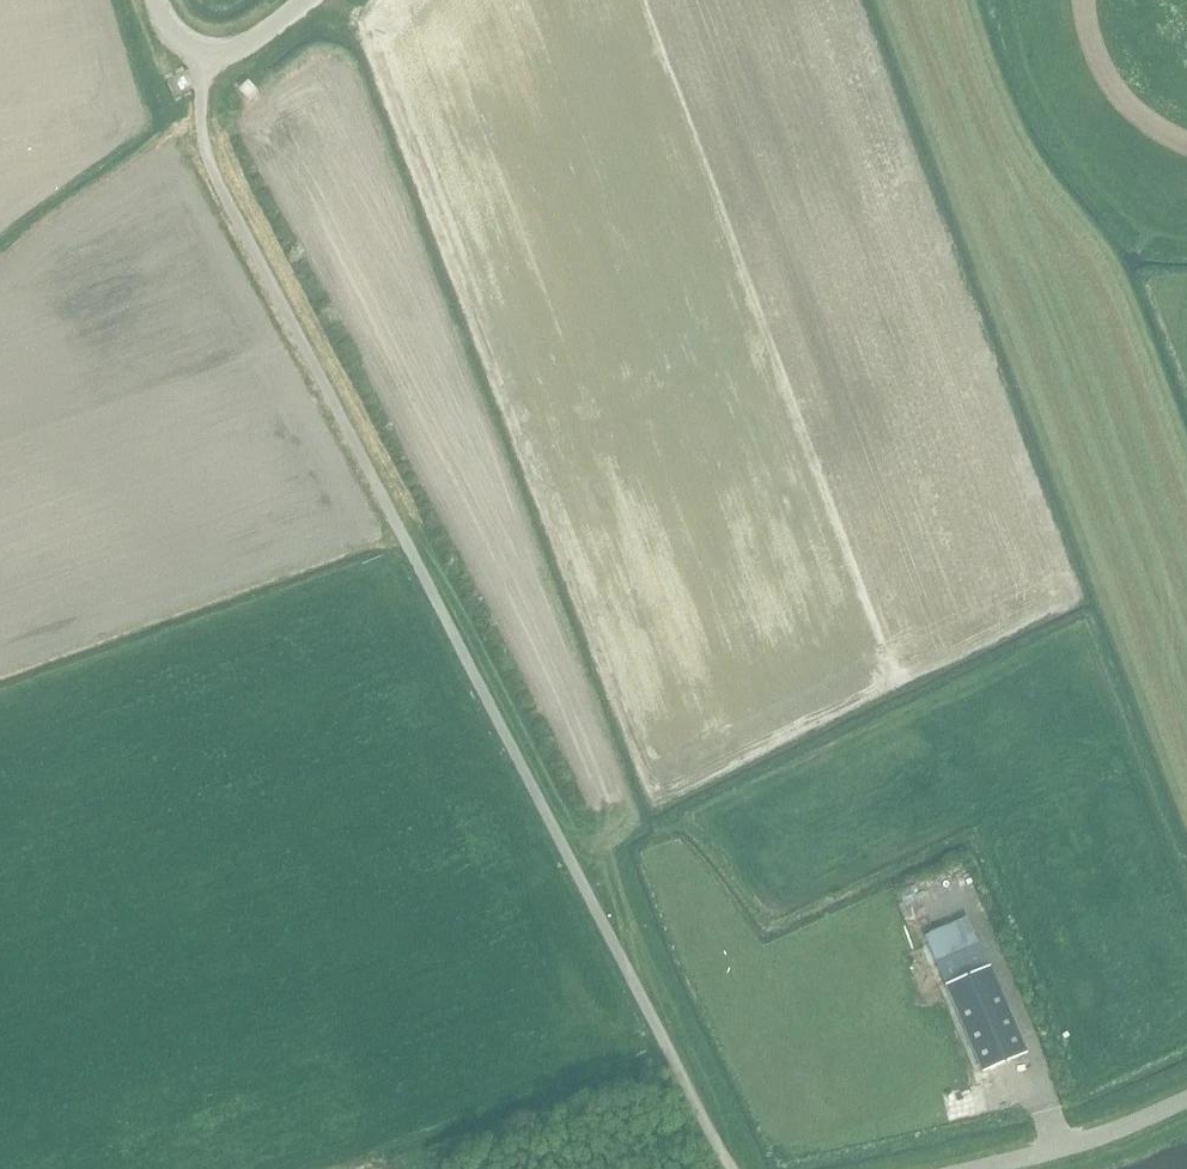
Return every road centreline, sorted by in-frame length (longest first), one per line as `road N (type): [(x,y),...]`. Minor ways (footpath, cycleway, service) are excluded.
road 1 (unclassified): [(972,1168),(1085,1140),(1186,1098)]
road 2 (unclassified): [(305,0),(240,49),(217,56),(178,40),(156,0)]

